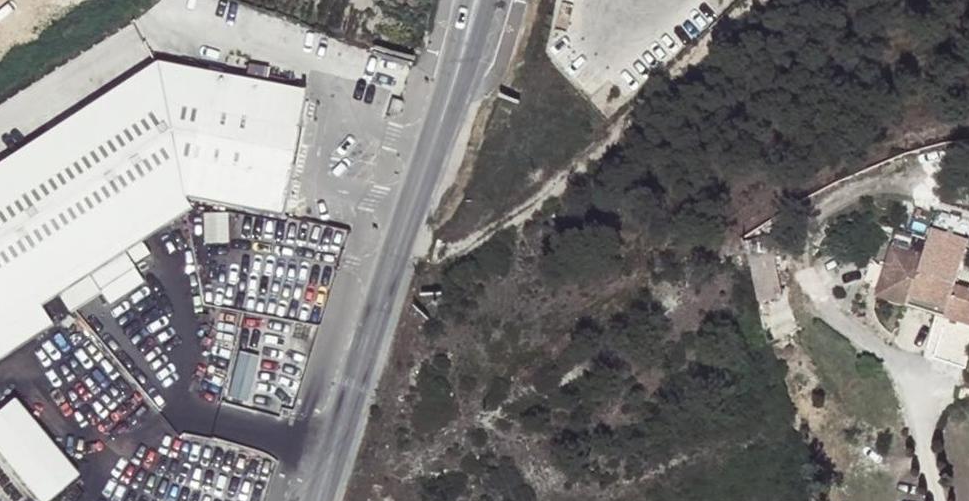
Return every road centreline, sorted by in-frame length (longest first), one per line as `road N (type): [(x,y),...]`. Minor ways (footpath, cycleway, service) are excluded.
road 1 (secondary): [(317,500),(479,0)]
road 2 (unclassified): [(938,500),(903,357)]

